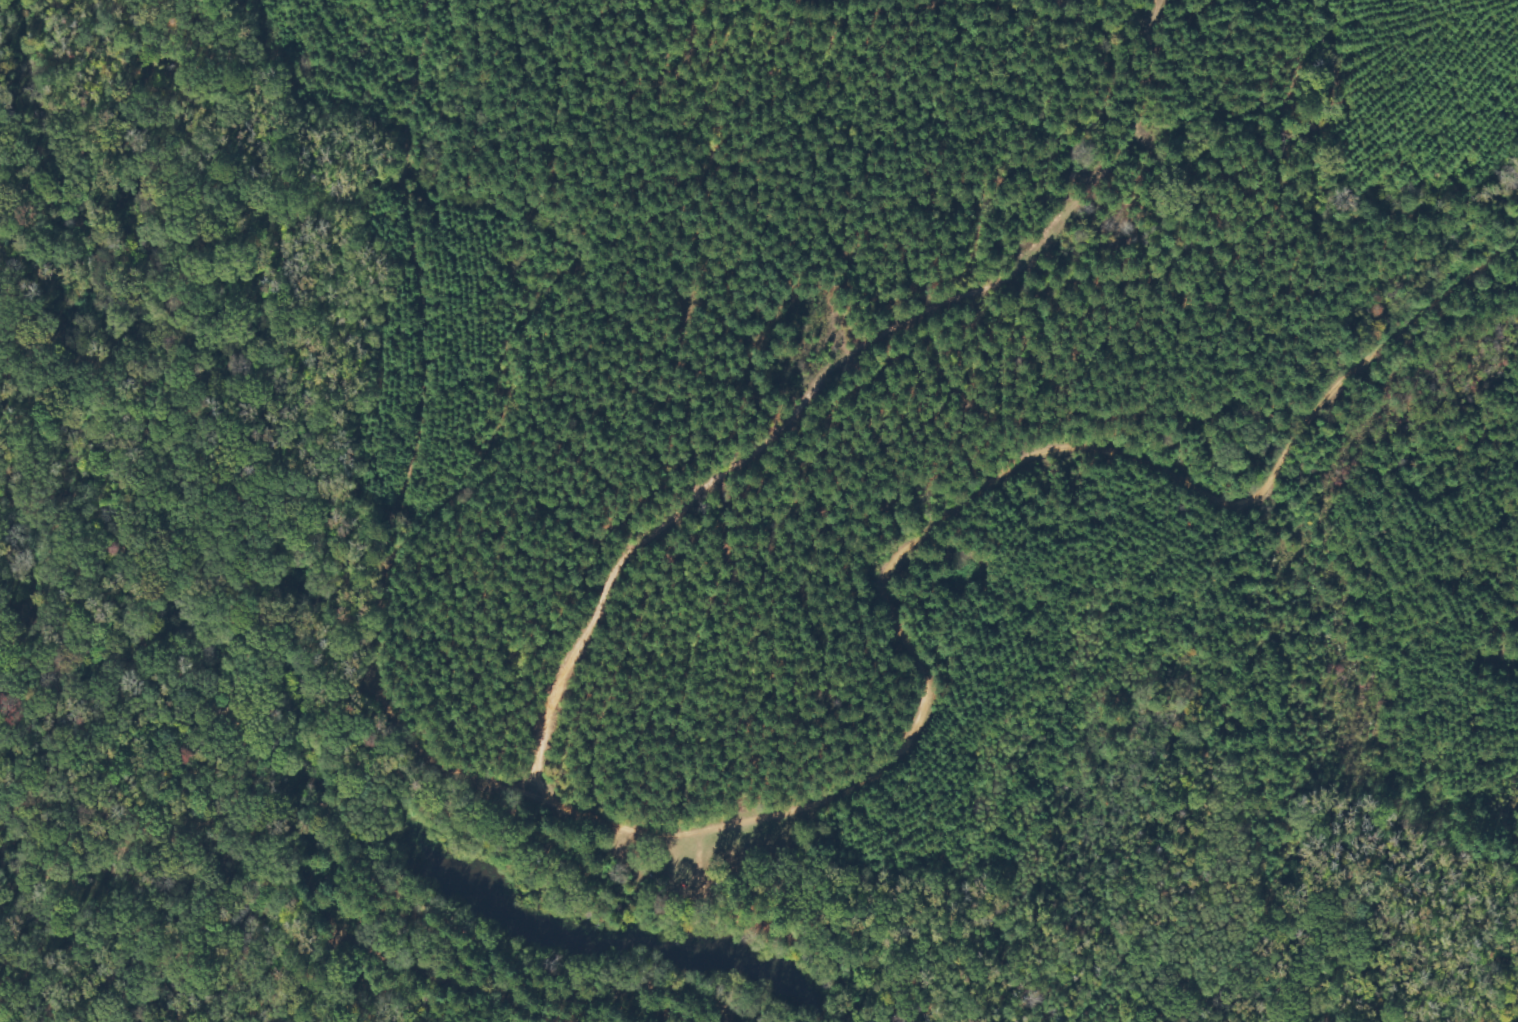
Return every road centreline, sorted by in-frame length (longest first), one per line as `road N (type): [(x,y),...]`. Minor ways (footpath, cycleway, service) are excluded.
road 1 (residential): [(0,976),(195,928),(278,861),(310,823),(477,1013)]

